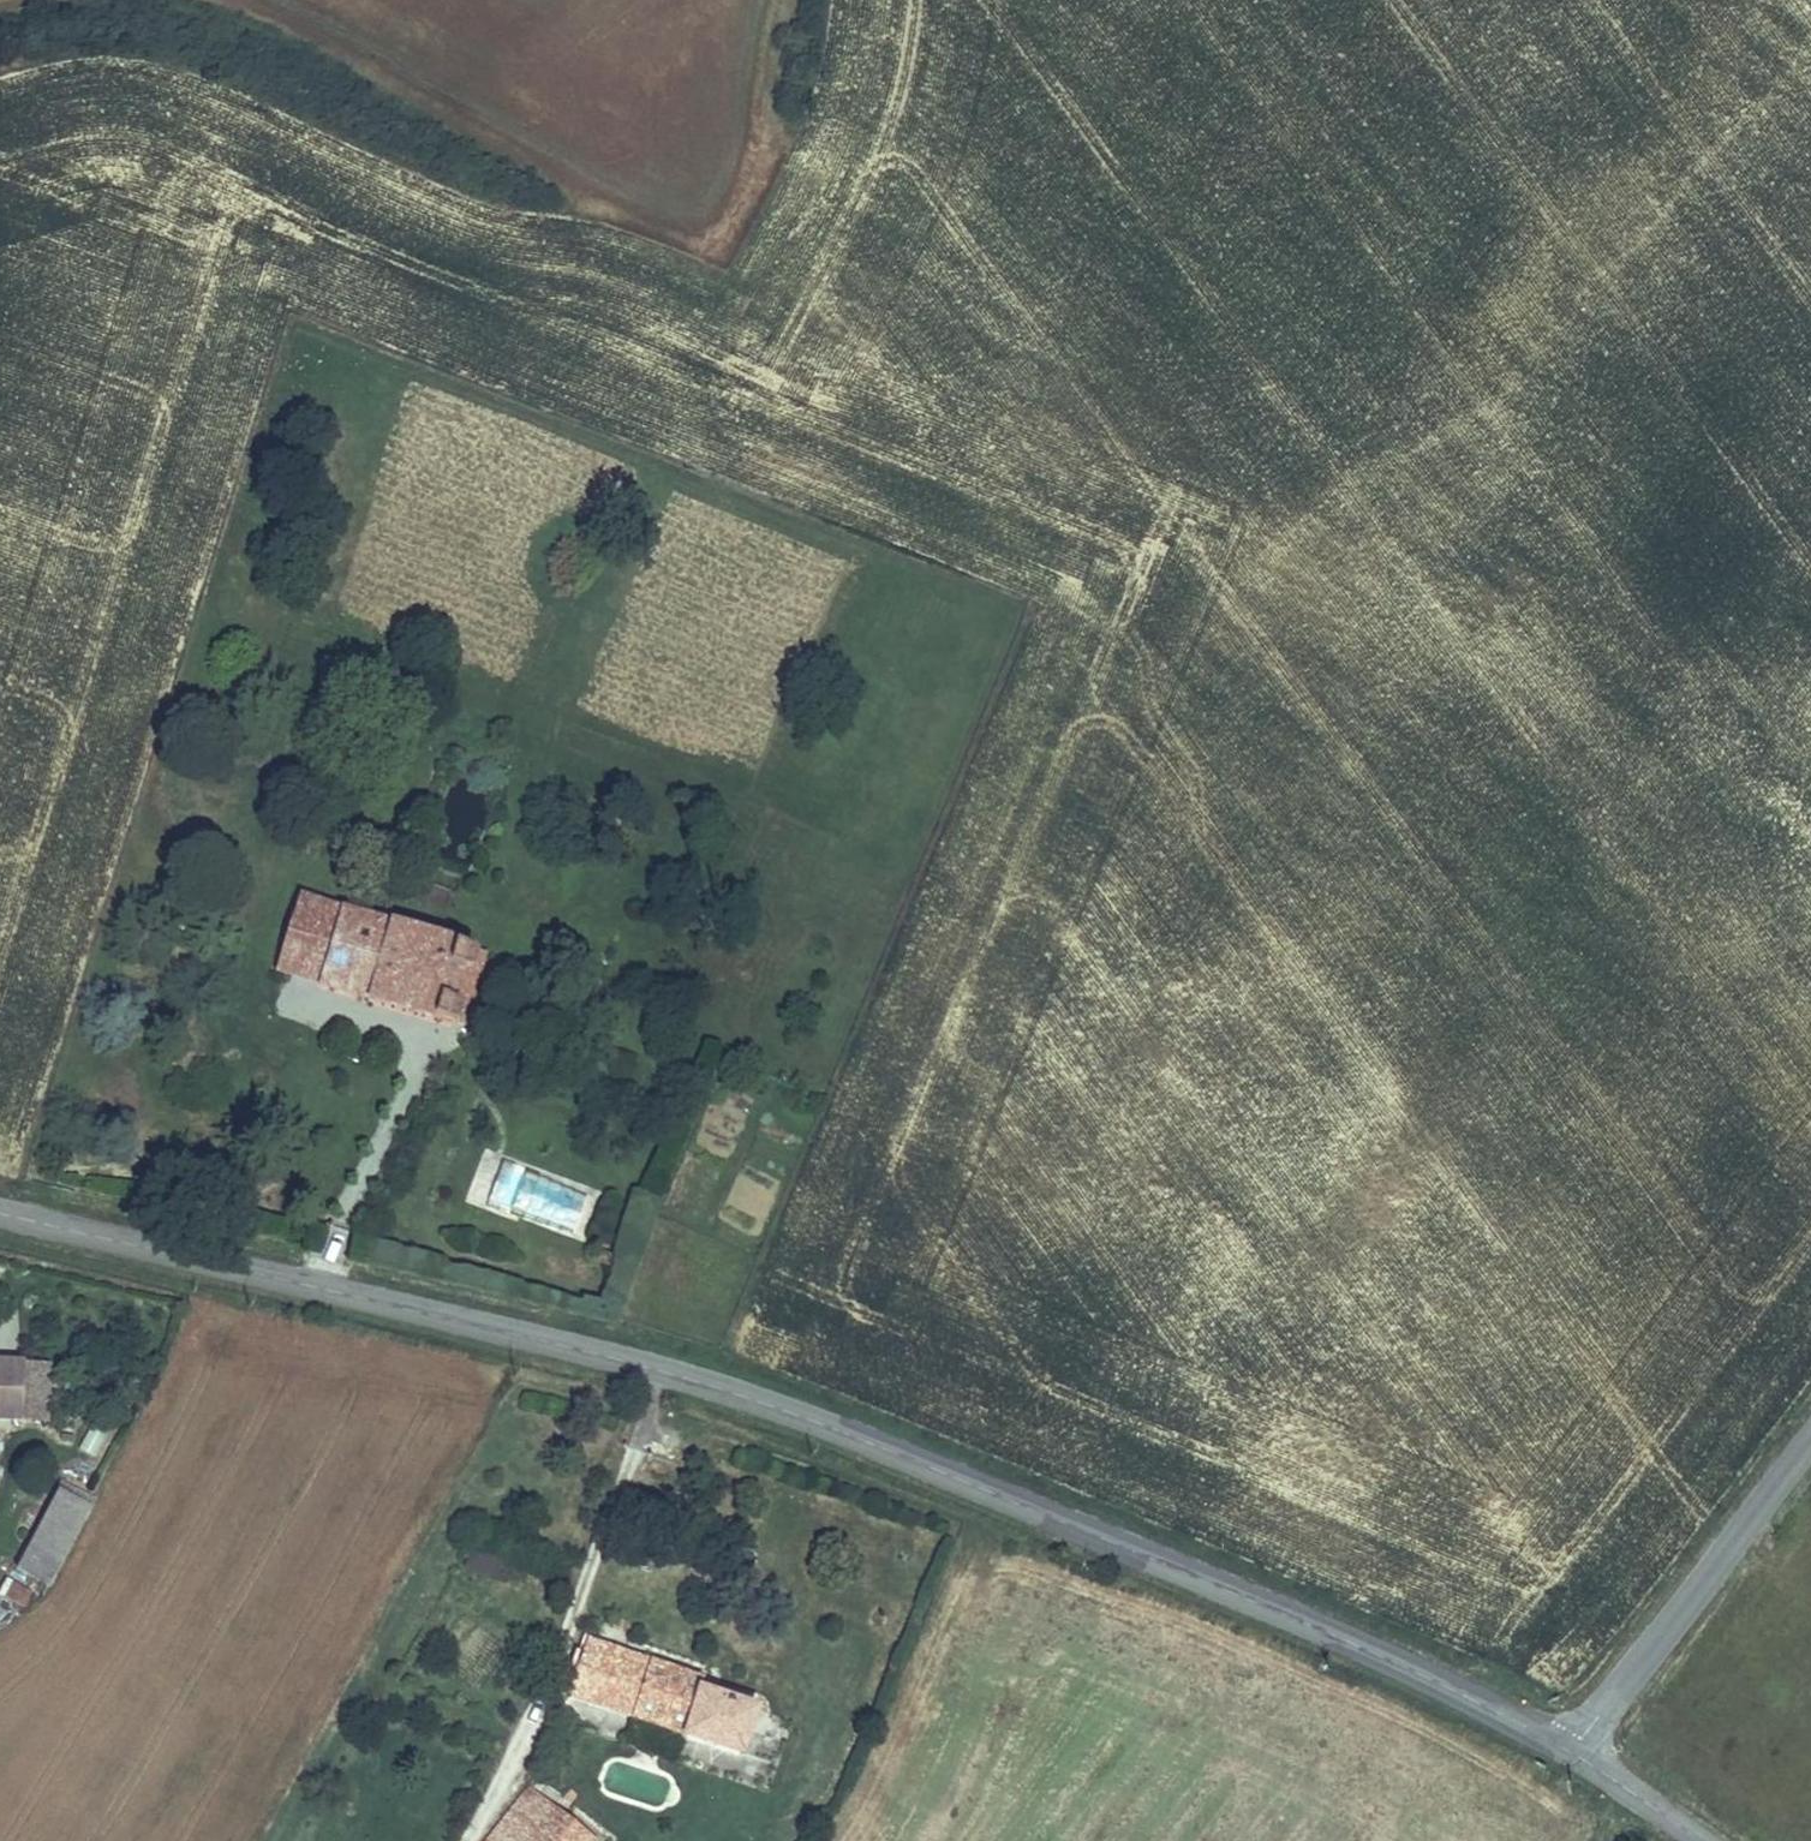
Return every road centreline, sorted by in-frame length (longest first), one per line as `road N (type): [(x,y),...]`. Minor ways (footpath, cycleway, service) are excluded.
road 1 (tertiary): [(1569,1753),(1369,1651),(770,1406),(660,1370),(0,1211)]
road 2 (tertiary): [(1810,1422),(1569,1753)]
road 3 (tertiary): [(1701,1840),(1569,1753)]

